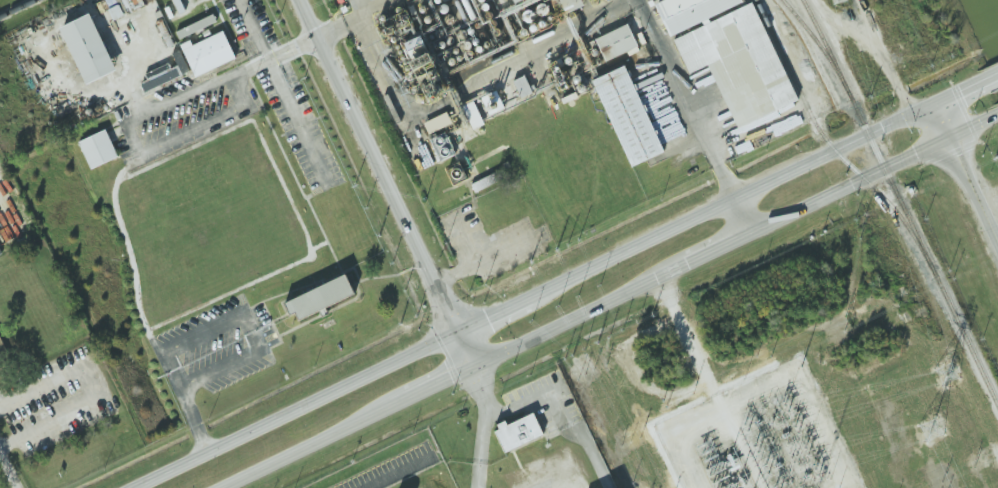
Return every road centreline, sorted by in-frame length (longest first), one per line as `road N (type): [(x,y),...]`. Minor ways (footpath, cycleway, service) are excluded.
road 1 (secondary): [(993,76),(533,302)]
road 2 (secondary): [(466,335),(149,487)]
road 3 (secondary): [(753,232),(997,113)]
road 4 (secondary): [(482,361),(688,263)]
road 5 (secondary): [(221,487),(394,404)]
road 6 (tertiary): [(938,107),(997,234)]

